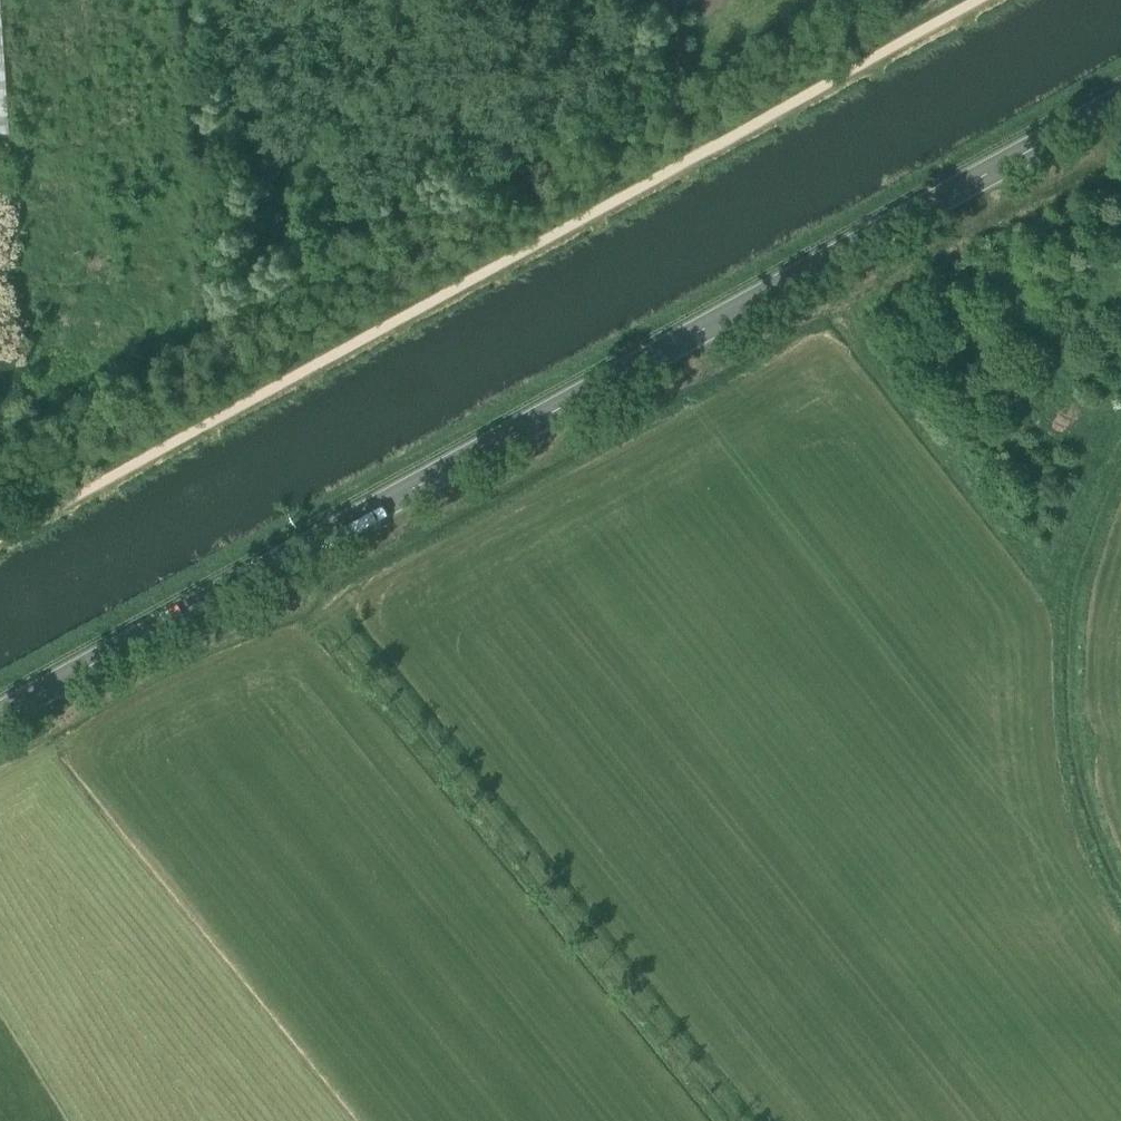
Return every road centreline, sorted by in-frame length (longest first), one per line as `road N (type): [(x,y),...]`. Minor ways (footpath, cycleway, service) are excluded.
road 1 (primary): [(0,722),(1120,104)]
road 2 (track): [(739,1120),(330,615)]
road 3 (track): [(709,151),(668,58),(661,0)]

